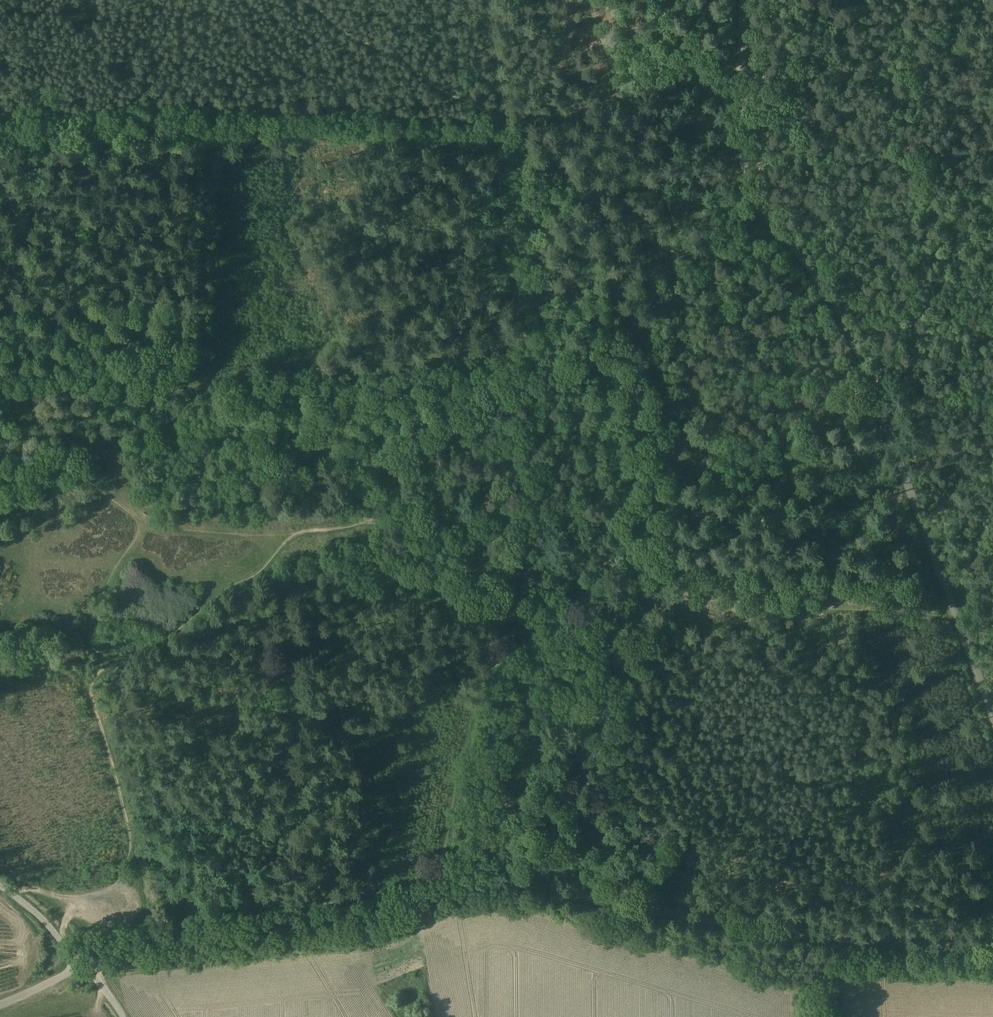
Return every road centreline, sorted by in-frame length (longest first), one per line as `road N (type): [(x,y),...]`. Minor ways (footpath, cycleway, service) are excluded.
road 1 (unclassified): [(89,965),(358,927),(467,888),(505,884),(839,939),(992,949)]
road 2 (unclassified): [(992,720),(845,322),(747,175),(742,0)]
road 3 (track): [(306,0),(346,34),(393,53),(511,130),(499,150),(500,176),(531,365),(447,411),(377,467),(367,485)]
road 4 (track): [(367,485),(356,520),(289,540),(161,641),(93,678),(90,692),(139,882)]
road 5 (track): [(0,386),(178,390),(523,338)]
road 6 (track): [(139,882),(155,924),(387,891),(419,878),(445,851),(462,755)]
road 7 (track): [(148,524),(68,456),(28,387)]
road 8 (track): [(992,147),(971,109),(957,52),(963,27),(988,0)]
road 9 (track): [(107,668),(92,643),(93,622),(148,524)]

